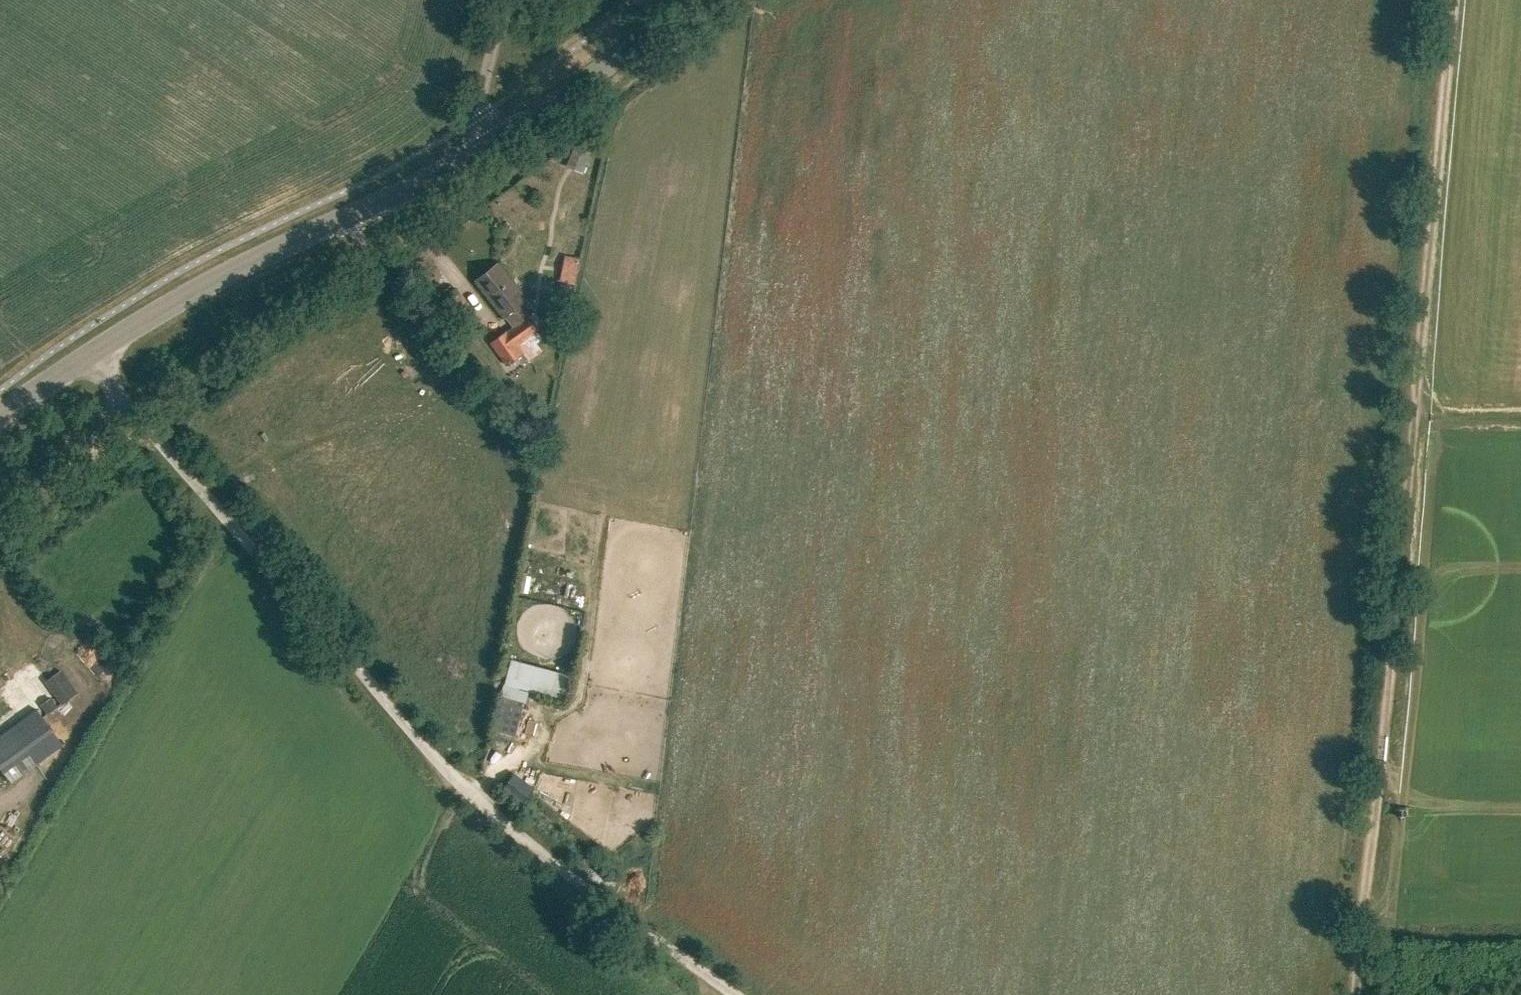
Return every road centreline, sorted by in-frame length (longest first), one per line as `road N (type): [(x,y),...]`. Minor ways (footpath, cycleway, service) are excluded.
road 1 (track): [(1356,994),(1446,0)]
road 2 (track): [(735,994),(474,797),(131,410),(93,351)]
road 3 (tertiary): [(0,415),(174,302),(520,128),(697,0)]
road 4 (track): [(131,410),(0,505)]
road 5 (track): [(479,117),(503,0)]

